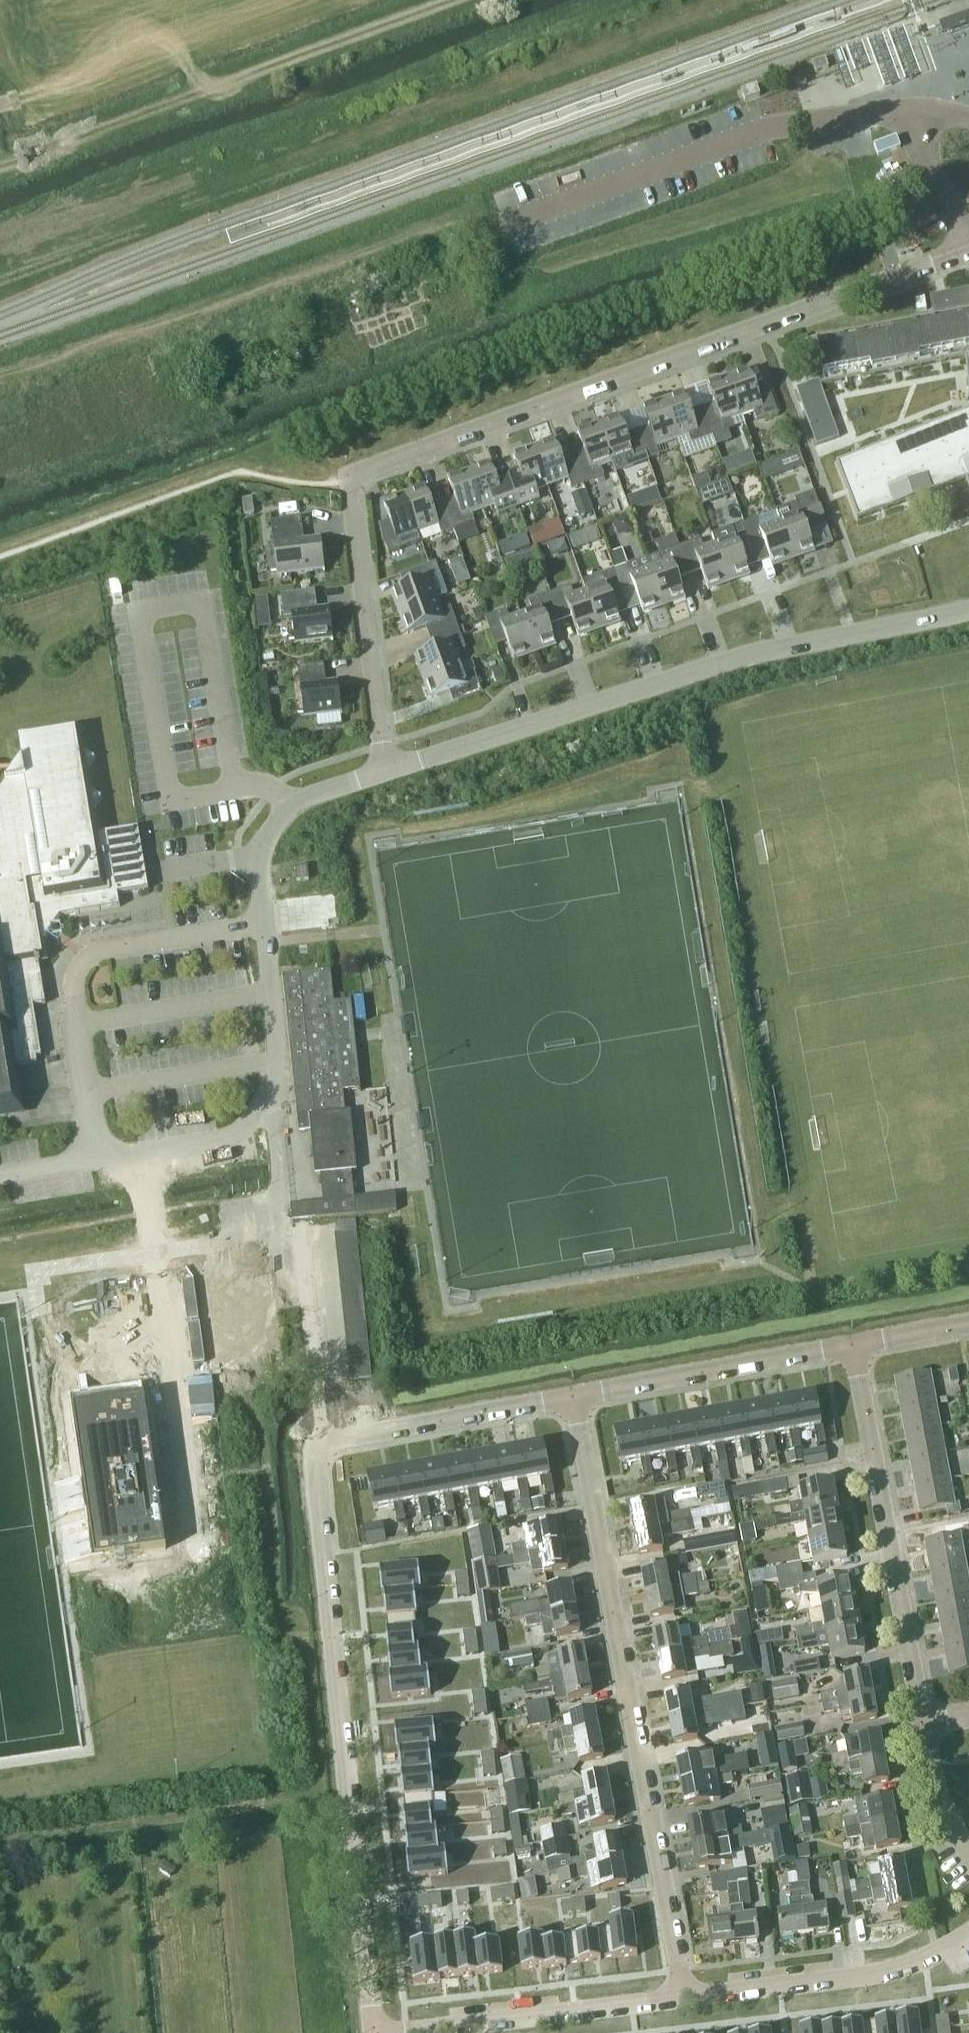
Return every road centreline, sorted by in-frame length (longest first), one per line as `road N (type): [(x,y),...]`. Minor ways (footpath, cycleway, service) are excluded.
road 1 (residential): [(385,769),(354,526),(356,474),(968,250)]
road 2 (unclassified): [(0,1176),(240,1132),(276,1091),(261,844),(295,799),(385,769)]
road 3 (residential): [(688,1997),(573,1396)]
road 4 (residential): [(385,769),(754,654),(968,609)]
road 5 (unclassified): [(373,2032),(315,1471),(323,1446)]
road 6 (track): [(452,0),(14,159)]
road 7 (residential): [(928,1723),(852,1347)]
road 8 (residential): [(688,1997),(890,1972),(968,1939)]
road 9 (residential): [(573,1396),(852,1347)]
road 10 (residential): [(411,2032),(688,1997)]
road 11 (residential): [(323,1446),(573,1396)]
road 12 (residential): [(968,1855),(939,1799),(928,1723)]

